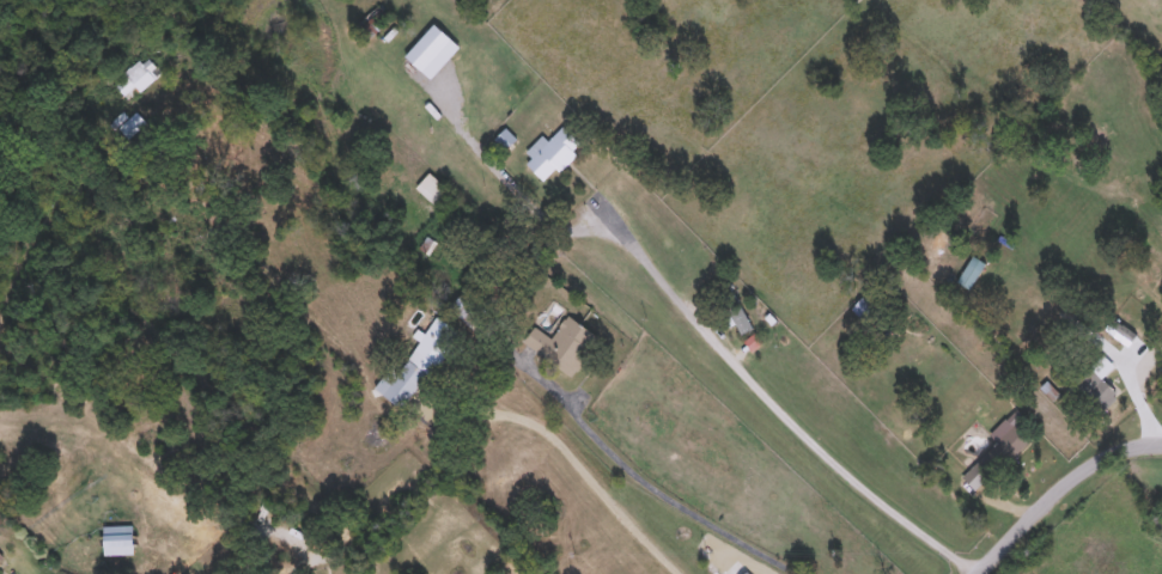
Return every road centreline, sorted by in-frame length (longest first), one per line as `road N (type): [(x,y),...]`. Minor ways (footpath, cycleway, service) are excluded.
road 1 (residential): [(979,573),(1088,466),(1161,440)]

